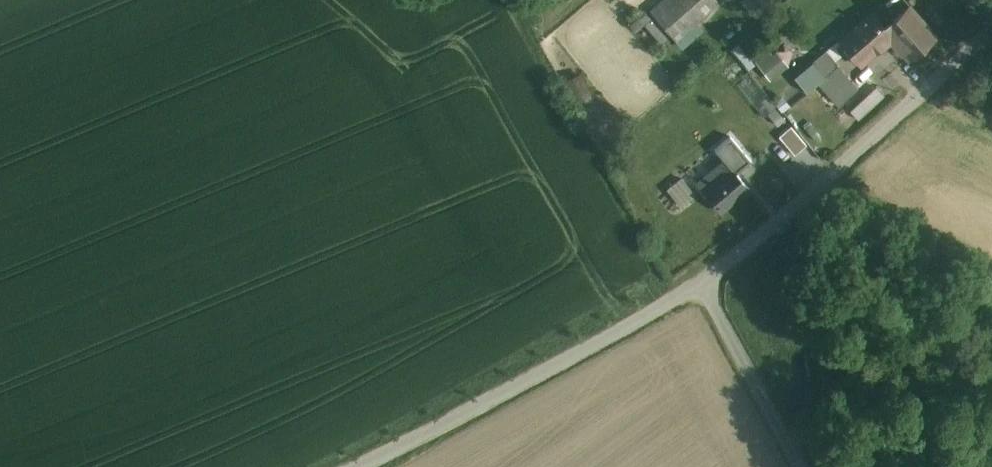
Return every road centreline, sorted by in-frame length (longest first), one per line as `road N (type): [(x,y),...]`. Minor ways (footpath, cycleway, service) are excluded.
road 1 (unclassified): [(991,28),(698,278),(351,466)]

